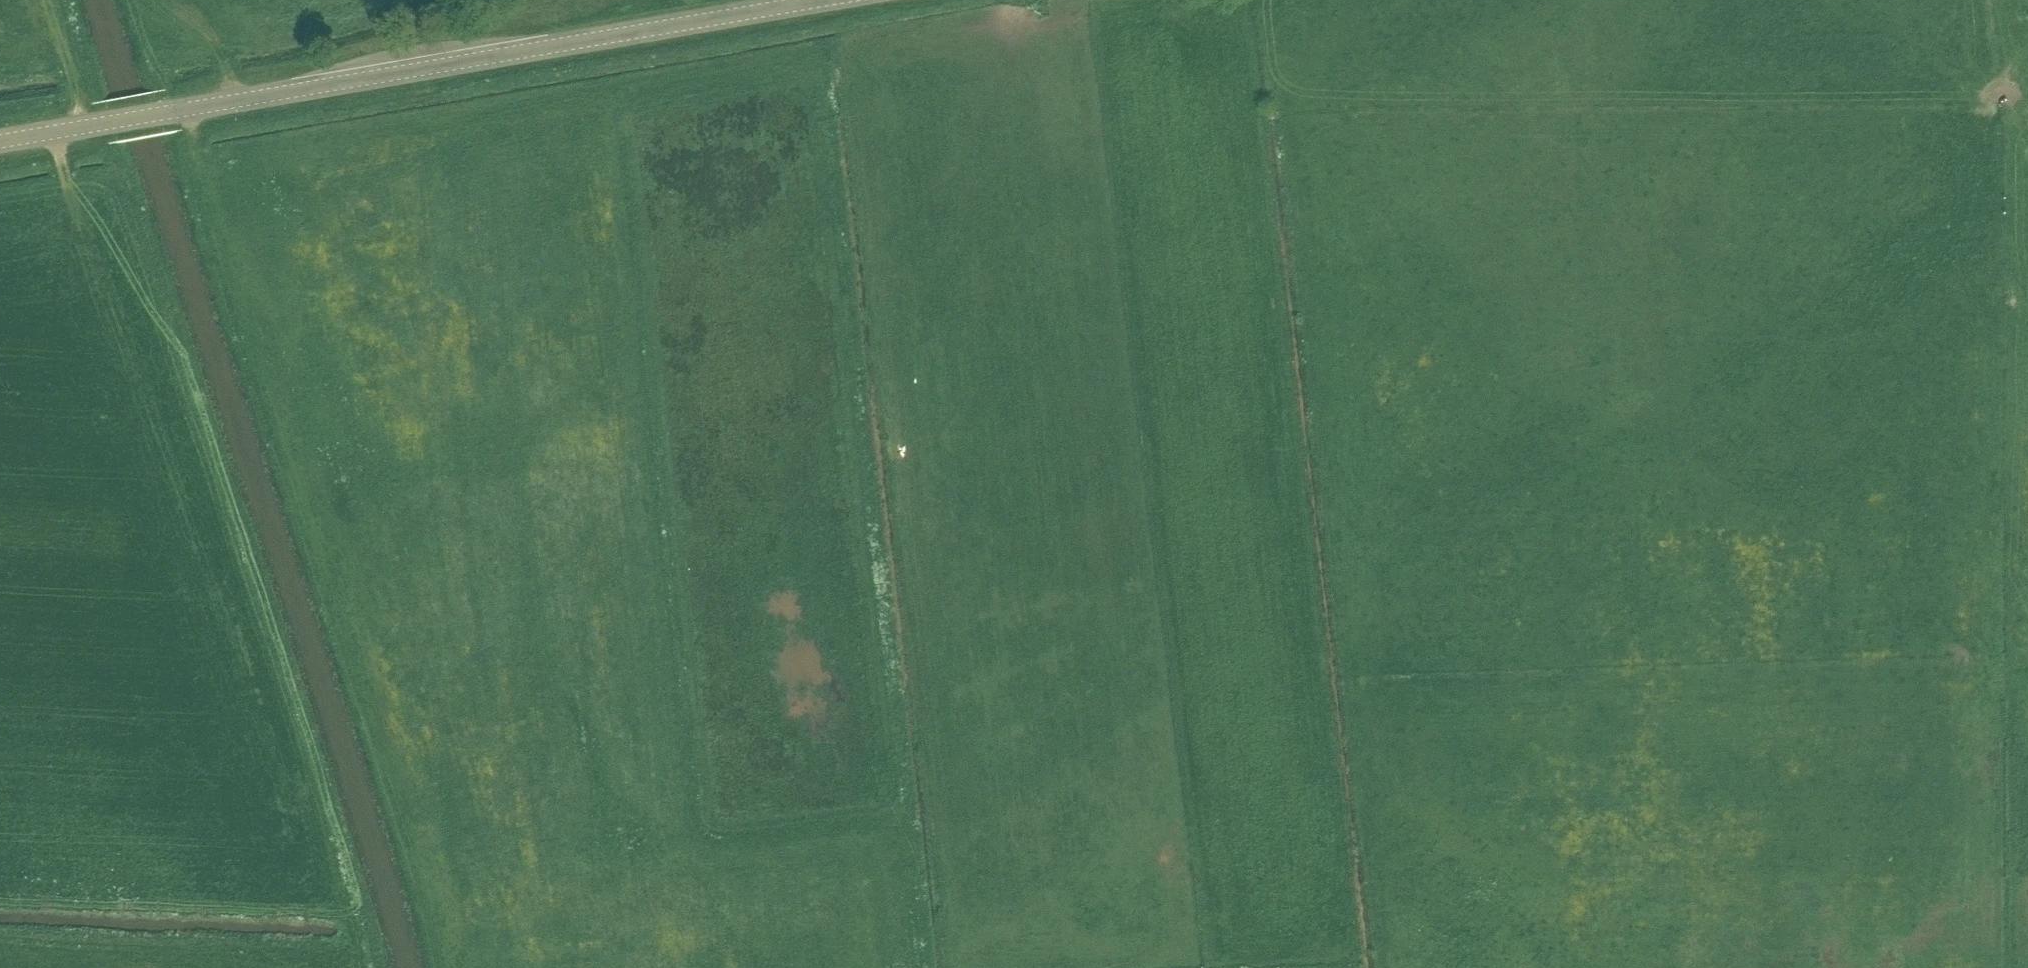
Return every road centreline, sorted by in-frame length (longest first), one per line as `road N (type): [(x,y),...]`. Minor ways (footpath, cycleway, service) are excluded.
road 1 (tertiary): [(0,142),(828,0)]

